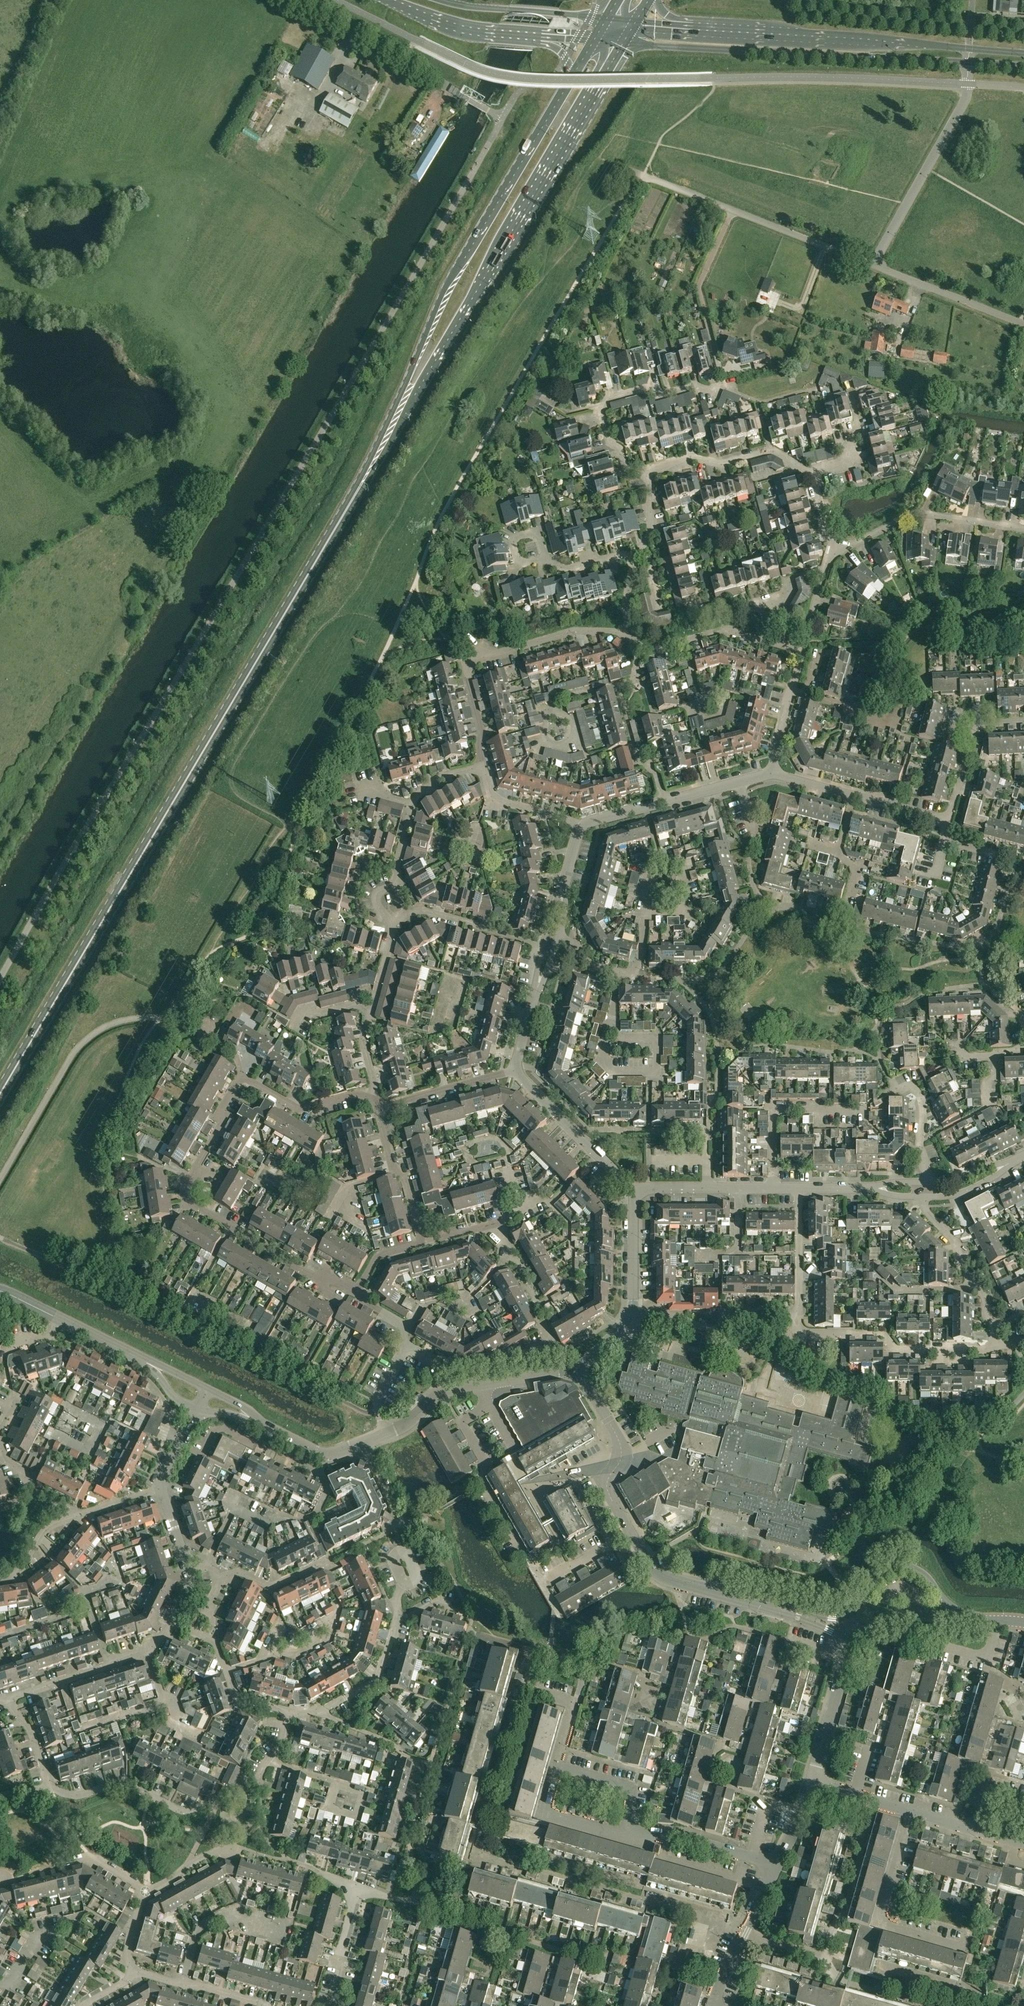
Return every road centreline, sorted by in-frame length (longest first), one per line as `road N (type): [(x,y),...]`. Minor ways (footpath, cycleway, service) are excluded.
road 1 (primary): [(353,501),(0,1092)]
road 2 (primary): [(353,501),(625,43)]
road 3 (primary): [(574,77),(450,282),(353,501)]
road 4 (tertiary): [(625,43),(968,62)]
road 5 (residential): [(357,1291),(326,1273),(316,1277),(191,1202),(194,1171),(240,1076)]
road 6 (tertiary): [(969,48),(695,26)]
road 7 (residential): [(643,175),(873,265)]
road 8 (residential): [(873,265),(963,105),(968,62)]
road 9 (residential): [(649,476),(627,468),(609,443),(600,411),(608,398),(648,388),(661,396),(697,385),(710,390),(722,382)]
road 10 (residential): [(997,1347),(897,1349),(885,1333),(798,1331)]
road 11 (unclassified): [(808,1616),(661,1576),(630,1533)]
road 12 (residential): [(49,1787),(76,1795),(126,1783),(185,1811),(241,1790)]
road 13 (residential): [(830,556),(915,513),(1023,527)]
road 14 (residential): [(468,98),(299,0)]
road 15 (residential): [(527,1555),(484,1485),(487,1463),(460,1421),(491,1404)]
road 16 (residential): [(945,831),(937,817),(772,772)]
road 17 (unclassified): [(630,1533),(607,1491),(620,1444),(577,1368)]
road 18 (residential): [(802,650),(723,630),(645,652),(638,646)]
road 19 (tertiary): [(608,17),(439,0)]
road 20 (residential): [(772,1187),(773,1110),(864,1111)]
road 21 (residential): [(634,1188),(515,1070)]
road 22 (tertiary): [(384,0),(471,31),(542,36)]
road 23 (residential): [(576,1701),(537,1691),(505,1799),(512,1805)]
road 24 (residential): [(1023,324),(873,265)]
road 25 (residential): [(794,463),(772,450),(721,465),(694,457),(650,469),(649,476)]
road 26 (residential): [(945,831),(975,724),(1023,722)]
road 27 (residential): [(34,1476),(56,1435),(91,1451),(105,1424),(66,1406)]
road 28 (residential): [(996,1329),(985,1295),(959,1267),(957,1240),(924,1210),(927,1198)]
road 29 (residential): [(543,944),(428,911),(392,923)]
road 30 (unclassified): [(963,1618),(926,1574),(905,1566),(880,1575),(849,1615)]
road 31 (residential): [(713,2005),(777,1864)]
road 32 (residential): [(379,1101),(393,1171),(404,1176),(421,1243)]
road 33 (residential): [(893,1927),(882,1964),(890,1969),(951,1985),(963,1946)]
road 34 (residential): [(379,1101),(358,1093),(300,1108),(240,1076)]
road 35 (residential): [(394,1624),(371,1683),(327,1708),(291,1712)]
road 36 (residential): [(182,1984),(207,1926),(228,1915),(285,1929)]
road 37 (residential): [(641,1877),(638,1886),(550,1861),(559,1818)]
road 38 (residential): [(798,1331),(799,1188)]
road 39 (residential): [(379,1101),(515,1070)]
road 40 (residential): [(632,641),(622,633),(573,631),(499,653)]
road 41 (residential): [(392,923),(376,898),(397,880),(414,803)]
road 42 (residential): [(812,1785),(846,1656)]
road 43 (residential): [(678,979),(600,968),(557,939)]
road 44 (residential): [(581,826),(491,800),(482,765)]
road 45 (unclassified): [(632,1316),(634,1188)]
road 46 (residential): [(557,718),(563,698),(632,681),(638,646)]
road 47 (residential): [(357,1885),(331,2005)]
road 48 (residential): [(626,1833),(628,1786),(557,1766)]
road 49 (residential): [(893,1927),(884,1903),(911,1812)]

